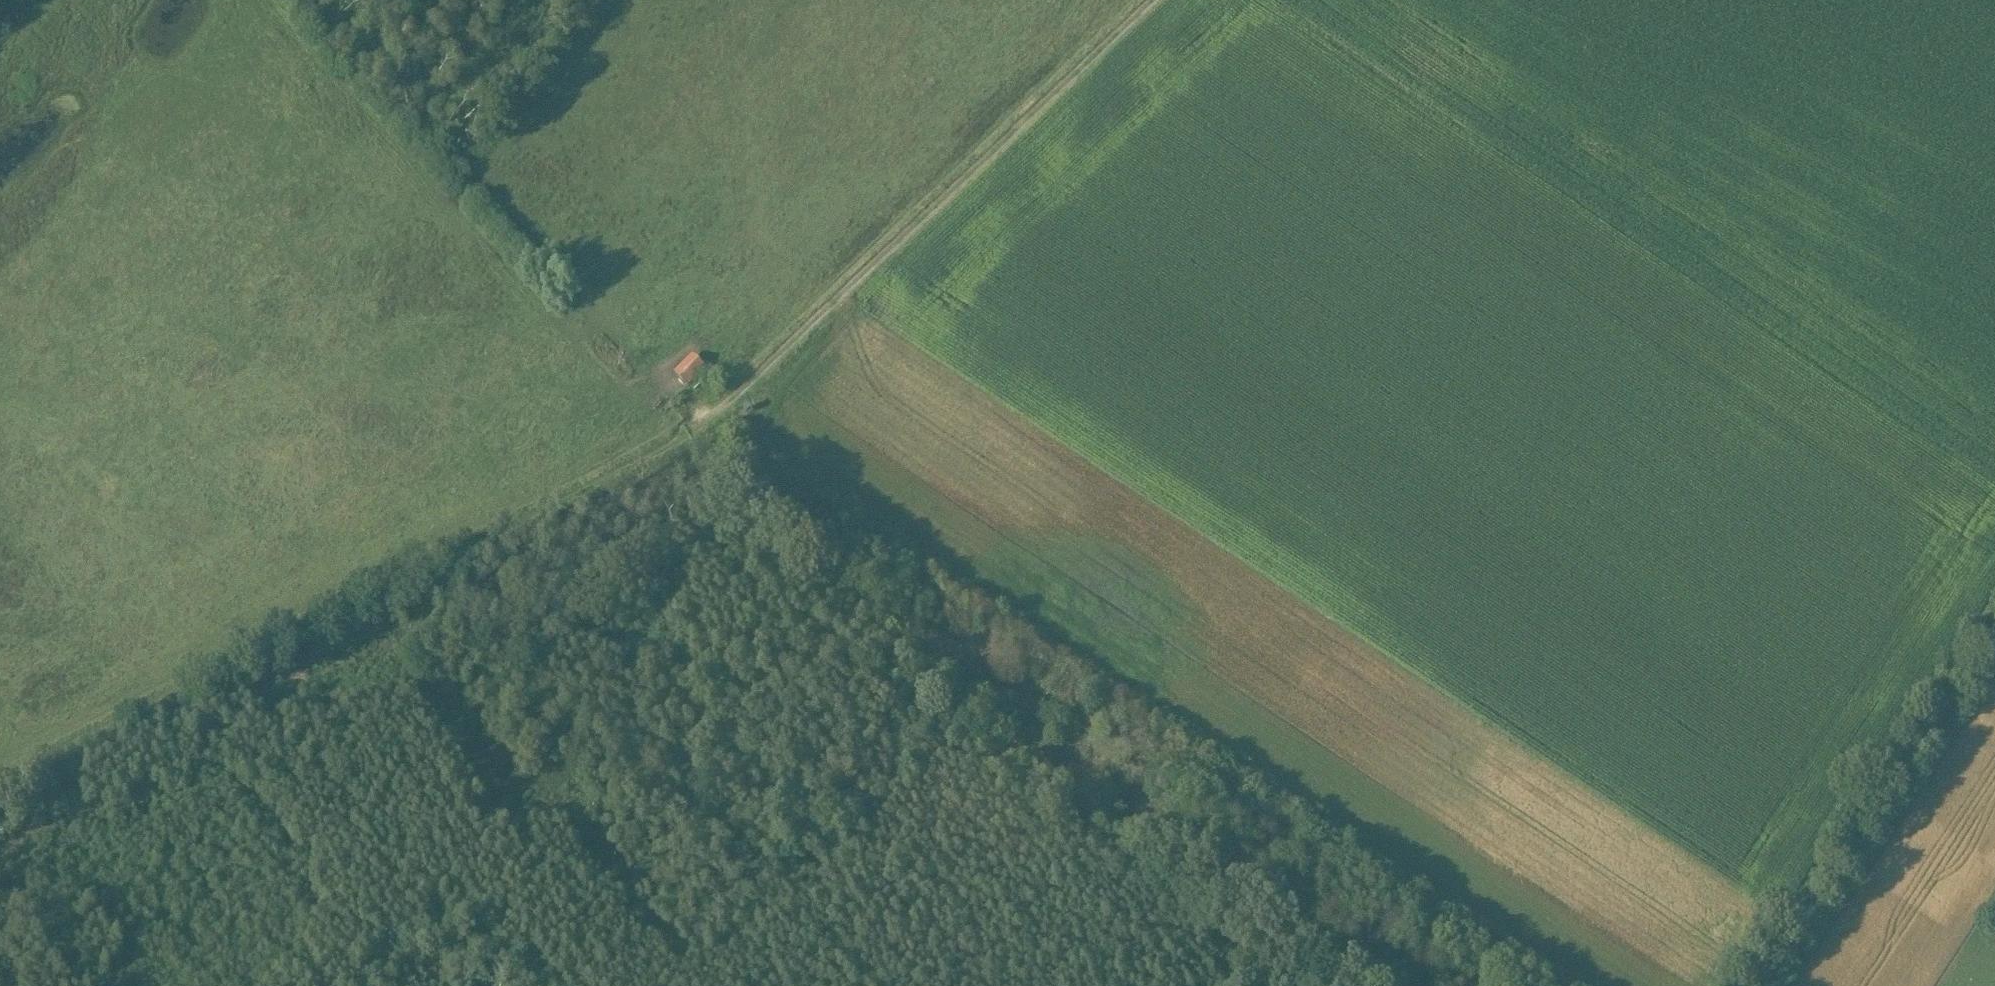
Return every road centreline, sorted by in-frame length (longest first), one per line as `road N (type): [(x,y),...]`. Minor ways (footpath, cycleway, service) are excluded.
road 1 (track): [(0,778),(692,436),(1150,0)]
road 2 (track): [(1758,985),(1994,621)]

